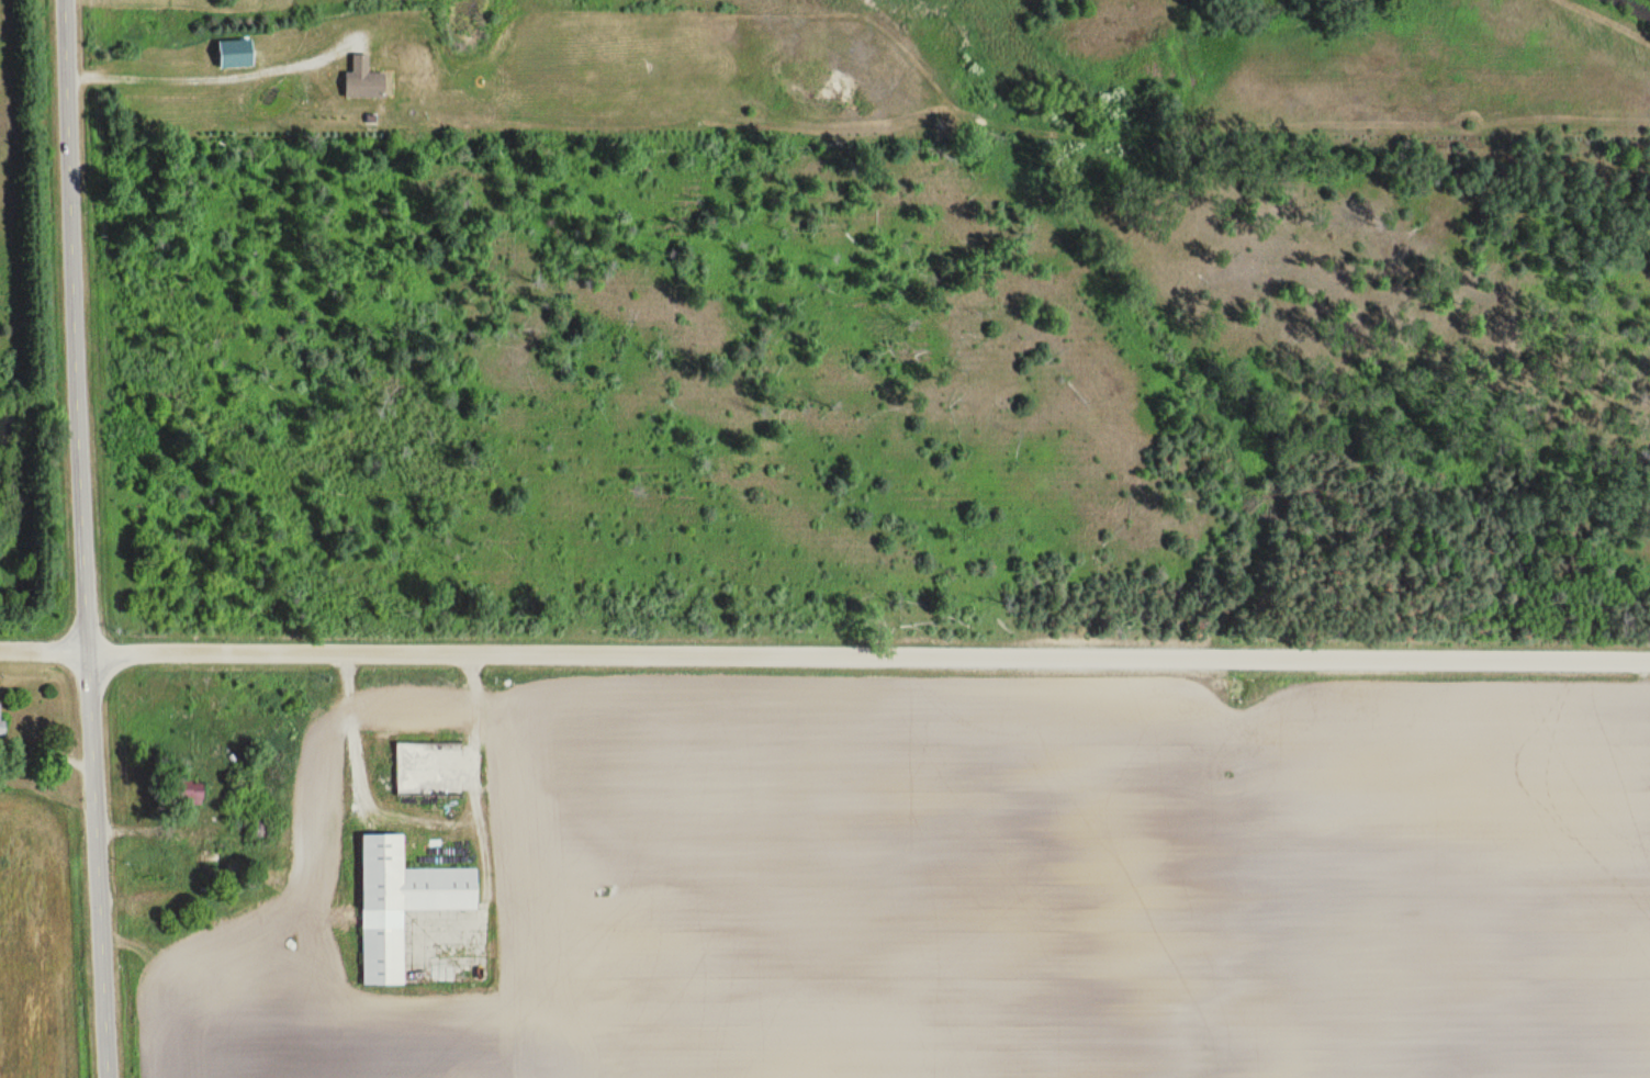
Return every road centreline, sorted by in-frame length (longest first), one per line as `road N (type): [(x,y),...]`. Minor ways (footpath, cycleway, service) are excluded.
road 1 (residential): [(1649,633),(0,653)]
road 2 (tertiary): [(106,1077),(65,0)]

